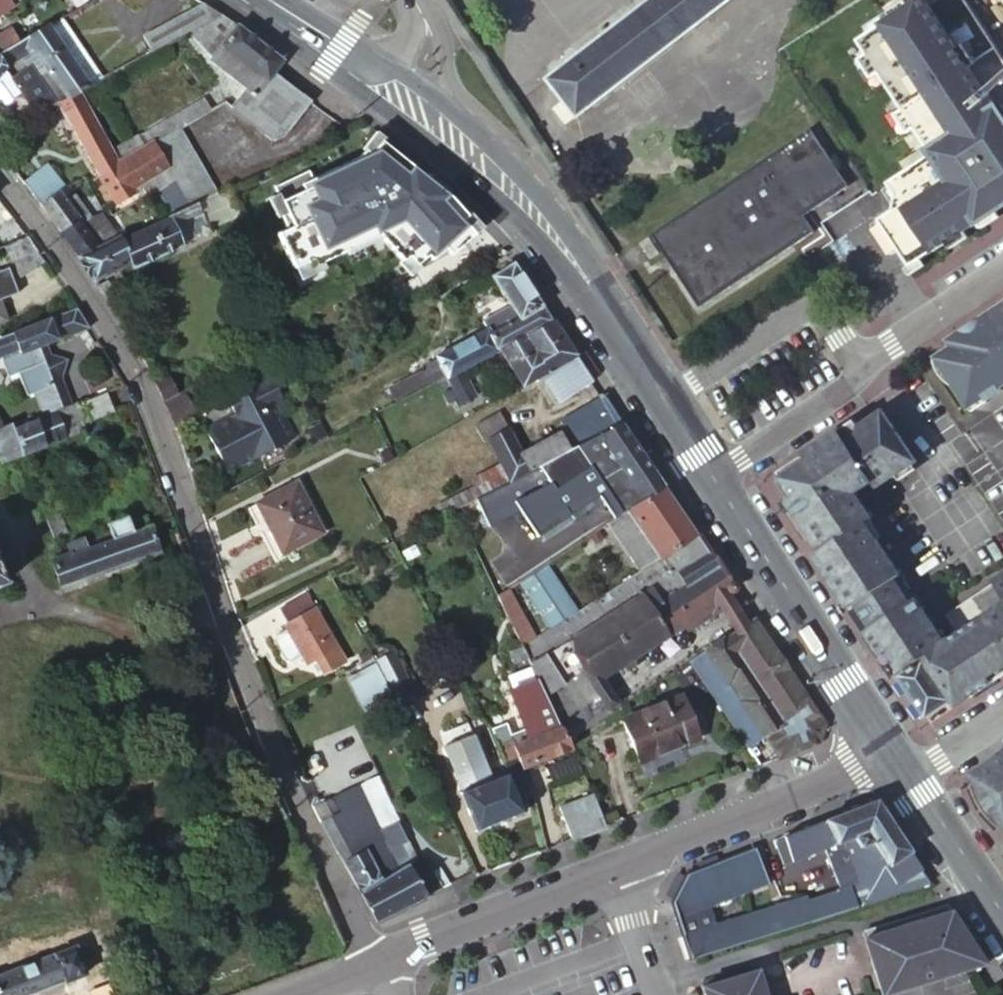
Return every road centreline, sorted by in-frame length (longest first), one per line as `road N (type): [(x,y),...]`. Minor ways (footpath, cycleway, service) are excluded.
road 1 (residential): [(0,178),(118,352),(168,446),(258,710),(375,960)]
road 2 (primary): [(454,137),(578,267),(664,397)]
road 3 (primary): [(711,477),(890,748)]
road 4 (unclassified): [(890,748),(614,867)]
road 5 (residential): [(864,371),(814,297),(664,397)]
road 6 (unclassified): [(614,867),(375,960)]
road 7 (residential): [(711,477),(864,371)]
road 8 (residential): [(864,371),(871,357),(1002,274)]
road 9 (primary): [(907,774),(1002,913)]
road 10 (tertiary): [(454,137),(445,42),(414,1)]
road 11 (primary): [(335,52),(454,137)]
road 12 (residential): [(614,867),(662,994)]

